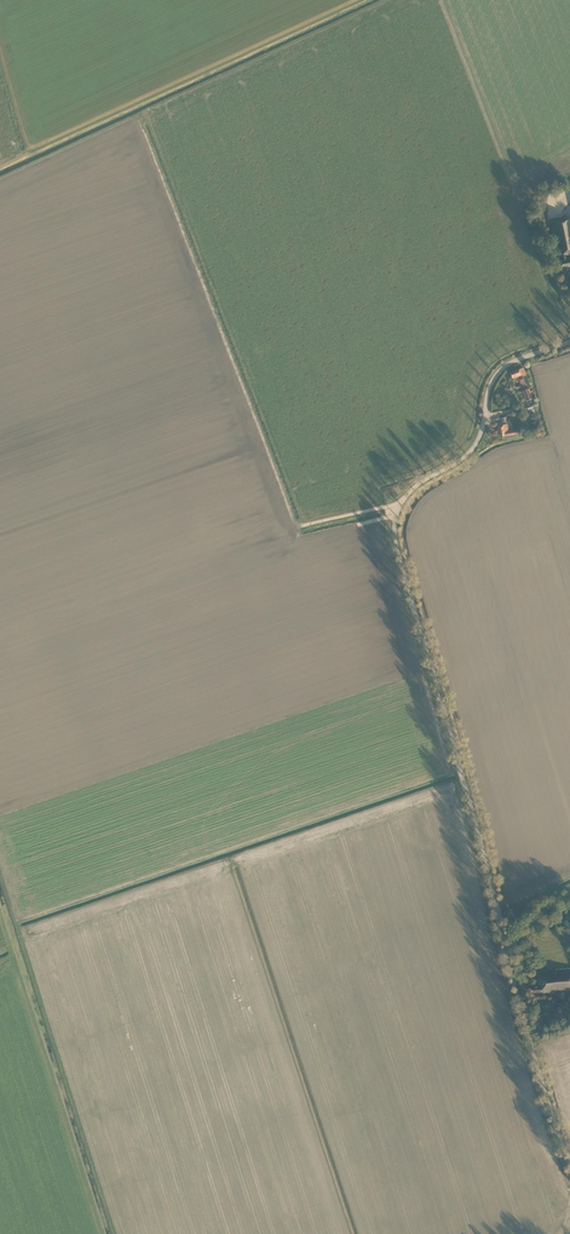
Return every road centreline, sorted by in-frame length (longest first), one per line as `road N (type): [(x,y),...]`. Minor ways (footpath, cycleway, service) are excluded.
road 1 (tertiary): [(569,1158),(515,990),(394,530),(413,488),(473,448),(501,369),(569,341)]

